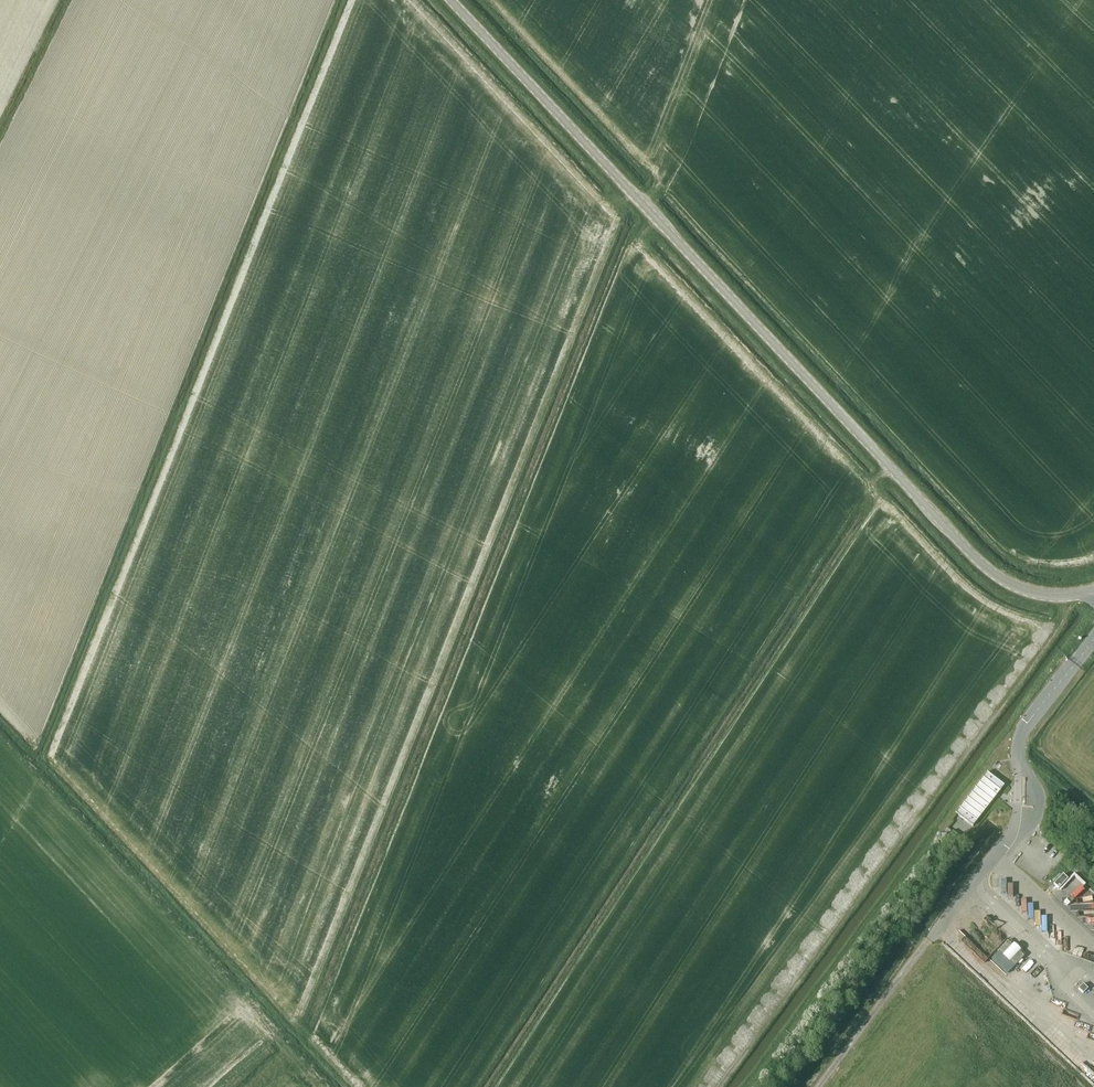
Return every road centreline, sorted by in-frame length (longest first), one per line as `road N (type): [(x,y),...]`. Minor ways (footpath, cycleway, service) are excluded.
road 1 (unclassified): [(1093,591),(1023,589),(977,559),(447,0)]

